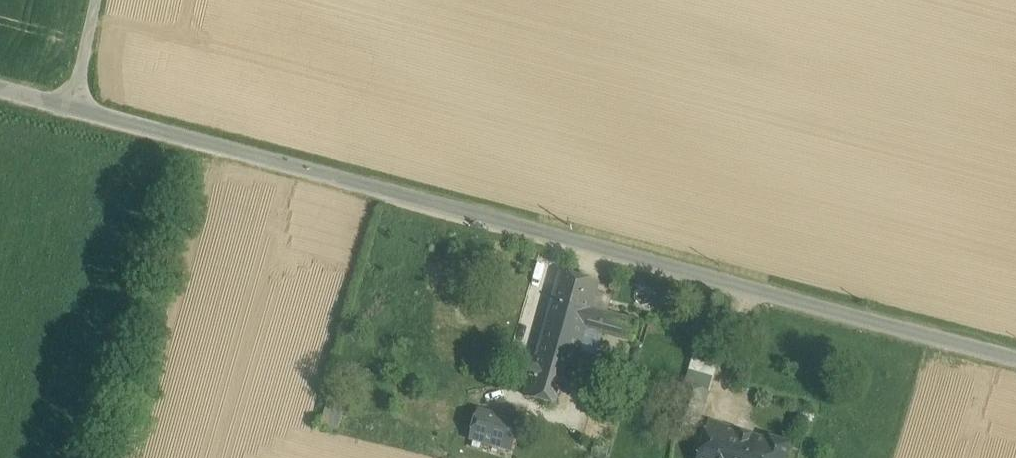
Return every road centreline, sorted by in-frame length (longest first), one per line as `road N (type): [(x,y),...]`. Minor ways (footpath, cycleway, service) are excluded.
road 1 (unclassified): [(1015,367),(82,108)]

